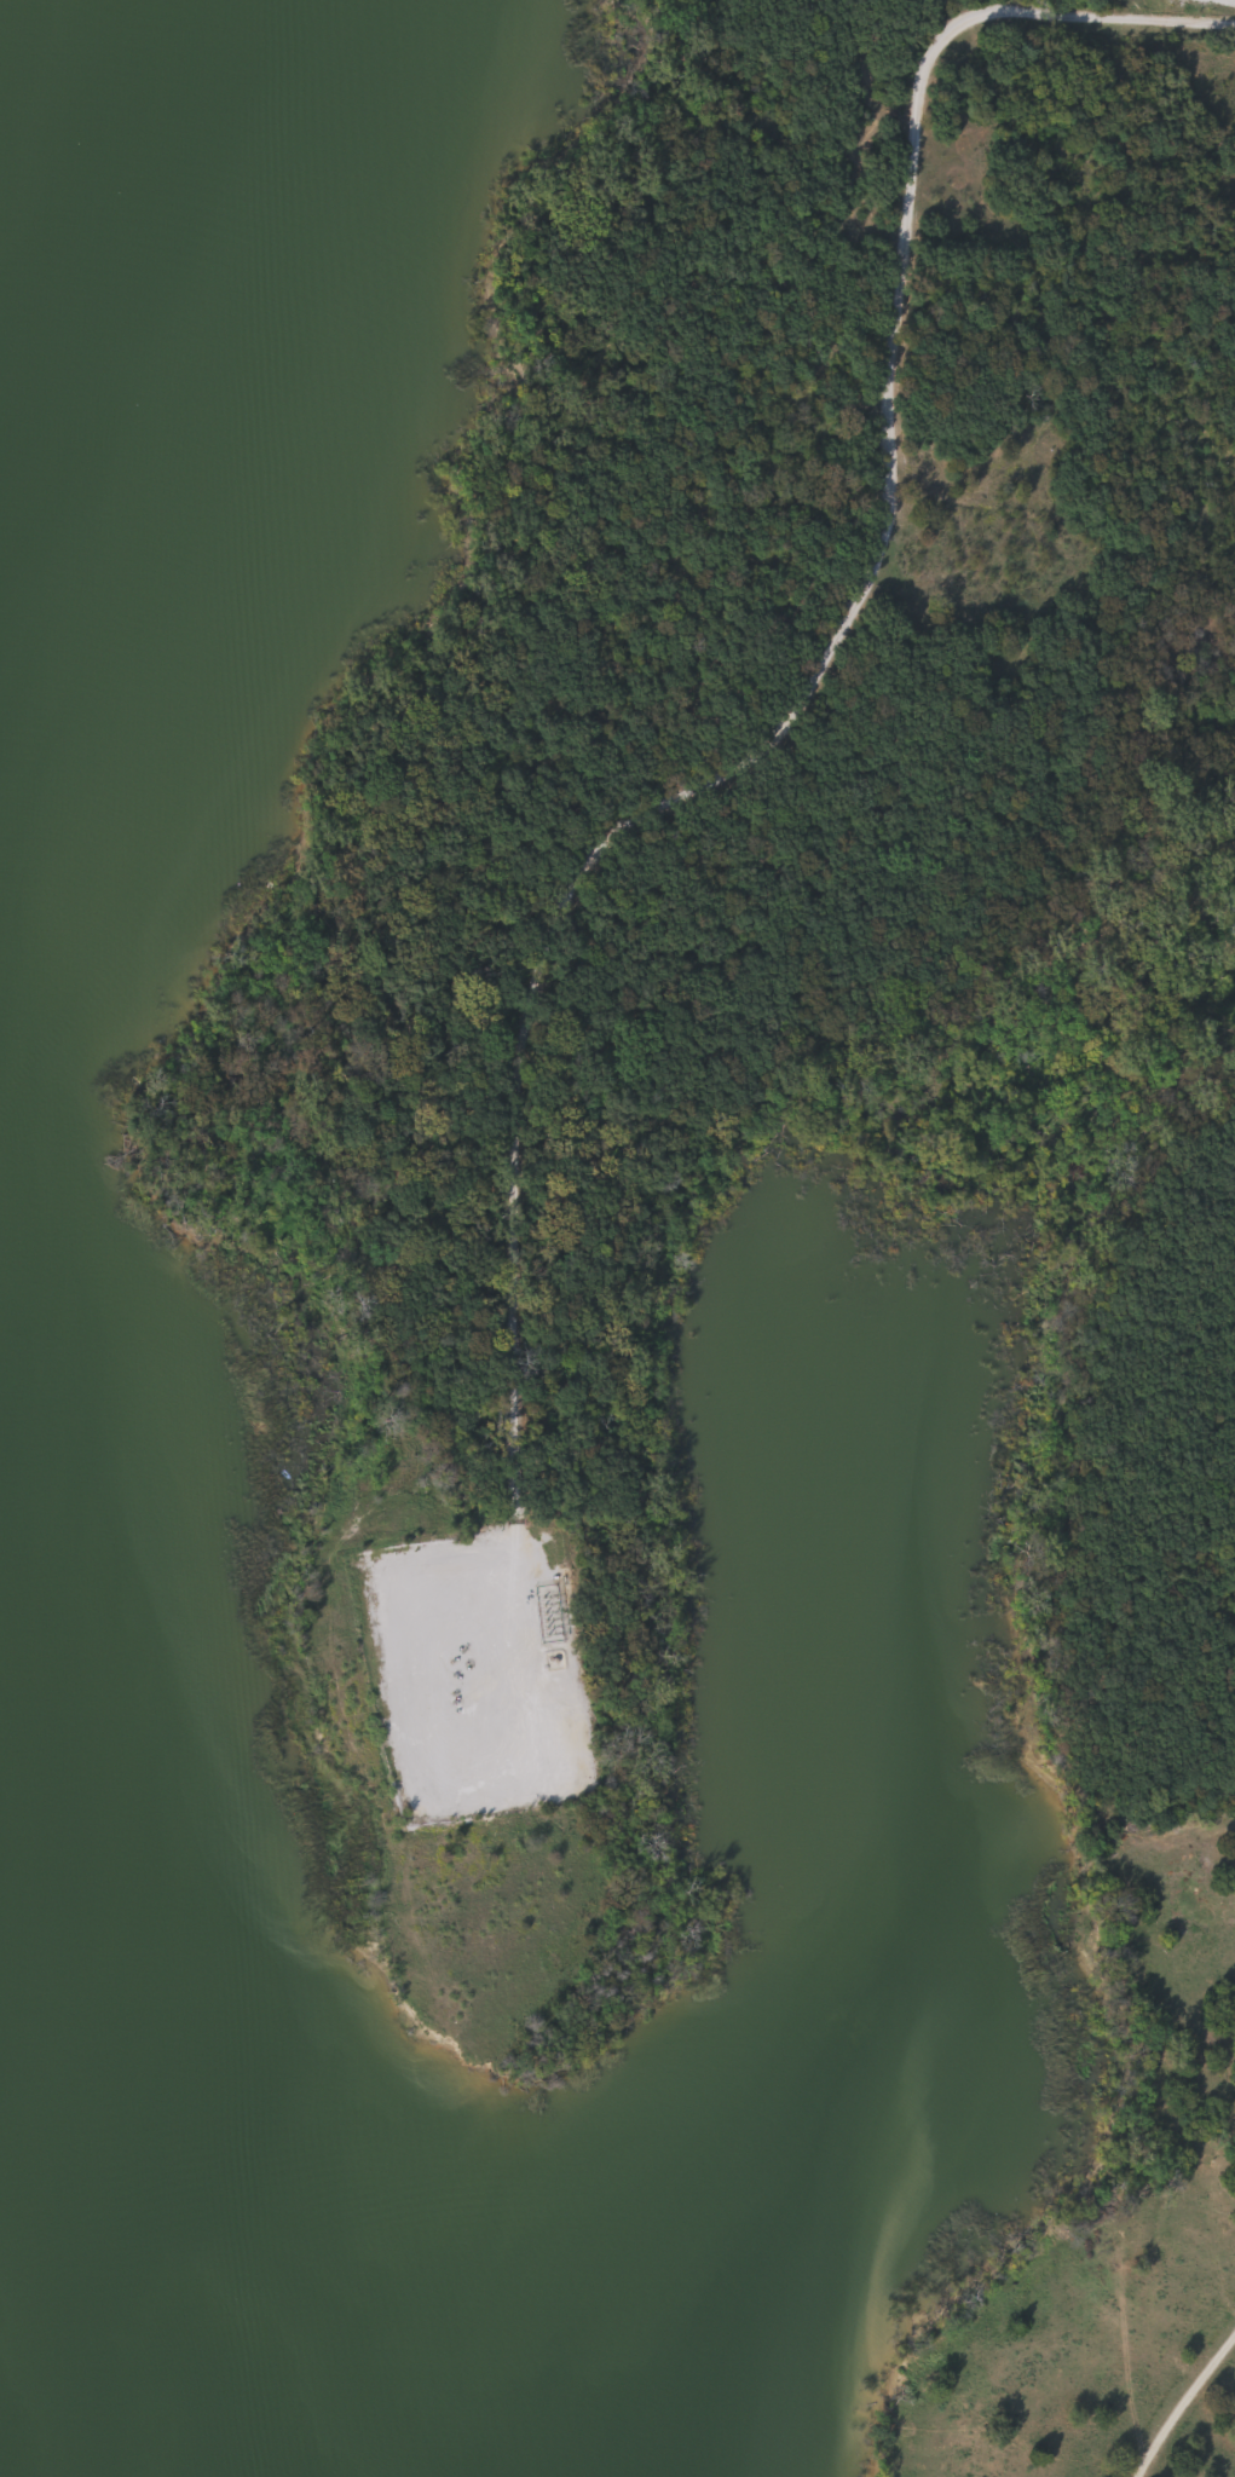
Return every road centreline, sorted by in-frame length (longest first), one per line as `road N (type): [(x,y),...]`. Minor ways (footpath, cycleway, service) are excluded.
road 1 (track): [(512,1528),(510,1299),(524,1051),(553,935),(588,860),(648,807),(738,762),(783,726),(870,572),(888,527),(884,389),(913,98),(931,52),(962,18),(1004,11),(1234,23)]
road 2 (track): [(1234,2139),(1202,2066),(1194,2011),(1202,1979),(1234,1945)]
road 3 (track): [(1135,2476),(1234,2336)]

